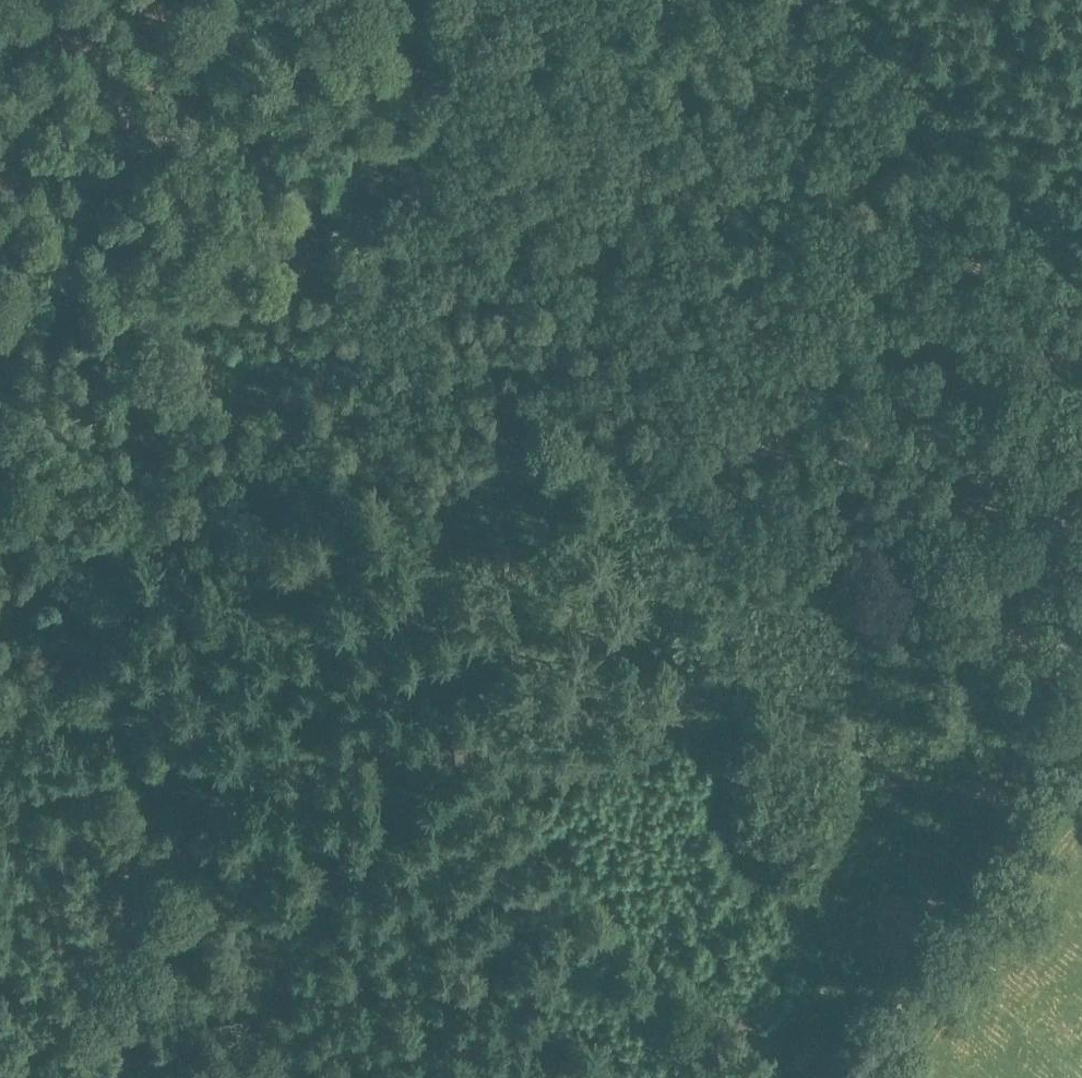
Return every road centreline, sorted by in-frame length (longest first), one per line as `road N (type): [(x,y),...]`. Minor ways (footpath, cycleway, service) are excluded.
road 1 (track): [(1081,777),(687,719),(498,748),(396,804),(227,939),(84,992),(0,1047)]
road 2 (track): [(1081,323),(842,0)]

